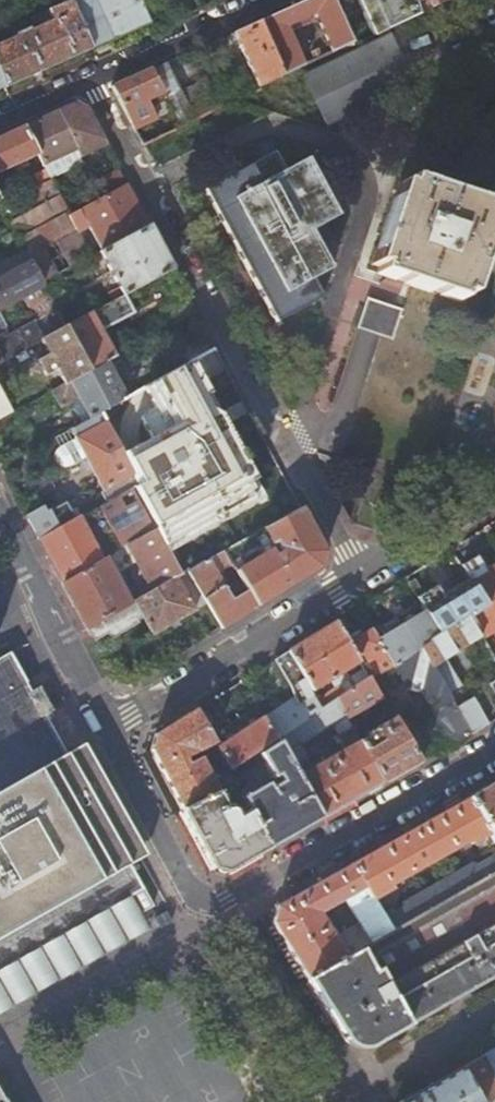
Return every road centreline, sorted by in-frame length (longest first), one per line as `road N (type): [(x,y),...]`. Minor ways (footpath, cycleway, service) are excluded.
road 1 (residential): [(87,79),(355,575)]
road 2 (residential): [(494,750),(227,905),(207,908),(106,728)]
road 3 (residential): [(106,728),(355,575)]
road 4 (residential): [(0,518),(106,728)]
road 5 (residential): [(87,79),(267,0)]
road 6 (residential): [(355,575),(494,485)]

